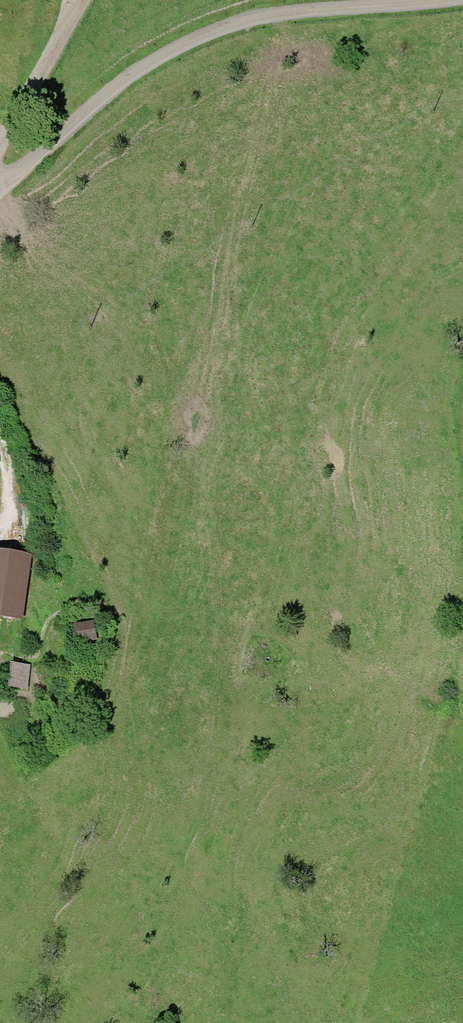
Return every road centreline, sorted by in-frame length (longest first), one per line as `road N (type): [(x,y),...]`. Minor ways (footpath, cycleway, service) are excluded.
road 1 (track): [(459,0),(254,22),(203,39),(112,89),(0,191)]
road 2 (track): [(69,0),(0,141)]

